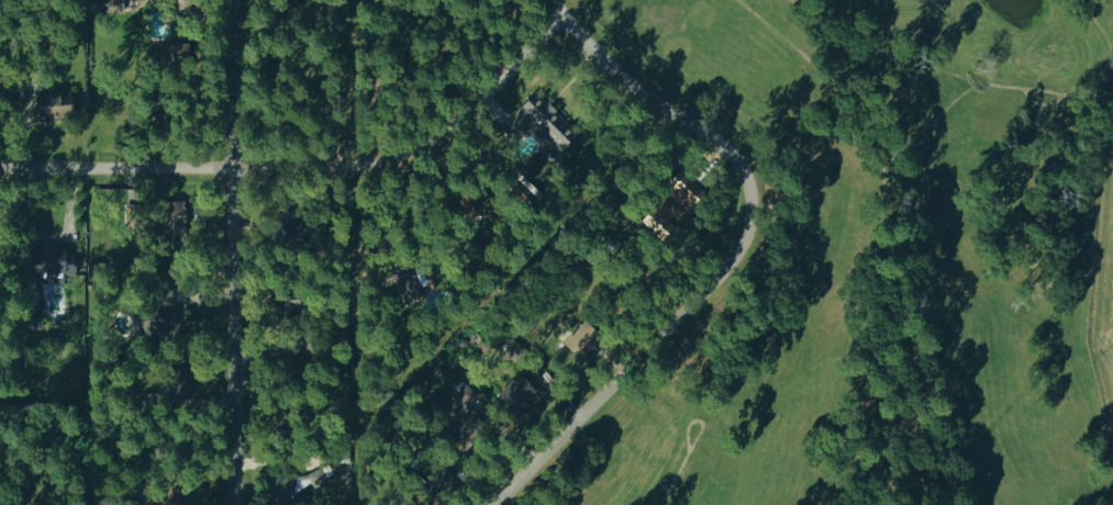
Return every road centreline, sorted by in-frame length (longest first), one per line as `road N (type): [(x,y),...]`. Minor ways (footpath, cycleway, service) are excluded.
road 1 (residential): [(493,504),(720,284),(746,238),(747,200),(725,160),(564,23)]
road 2 (residential): [(564,23),(411,150),(358,165),(0,165)]
road 3 (residential): [(240,504),(240,0)]

